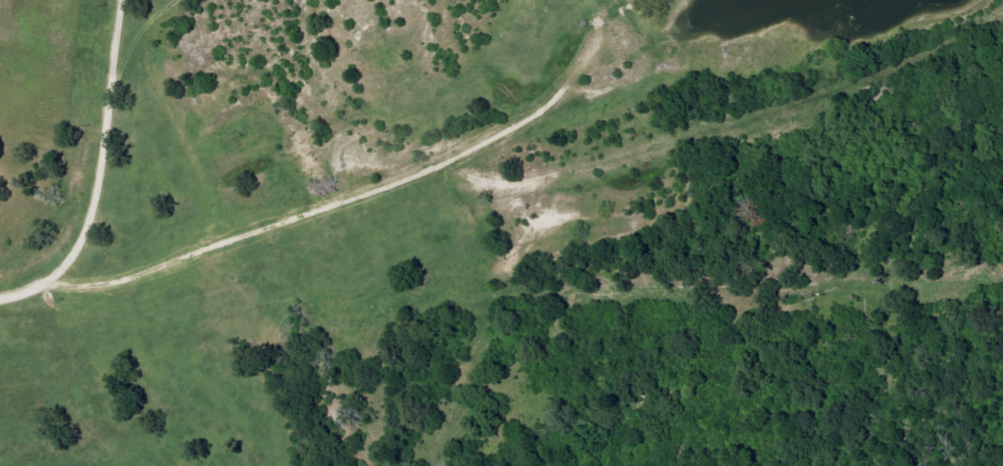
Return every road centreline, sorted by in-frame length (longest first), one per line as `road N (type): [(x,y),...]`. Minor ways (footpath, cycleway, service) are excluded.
road 1 (residential): [(123,0),(104,173),(88,237),(50,271),(0,294)]

